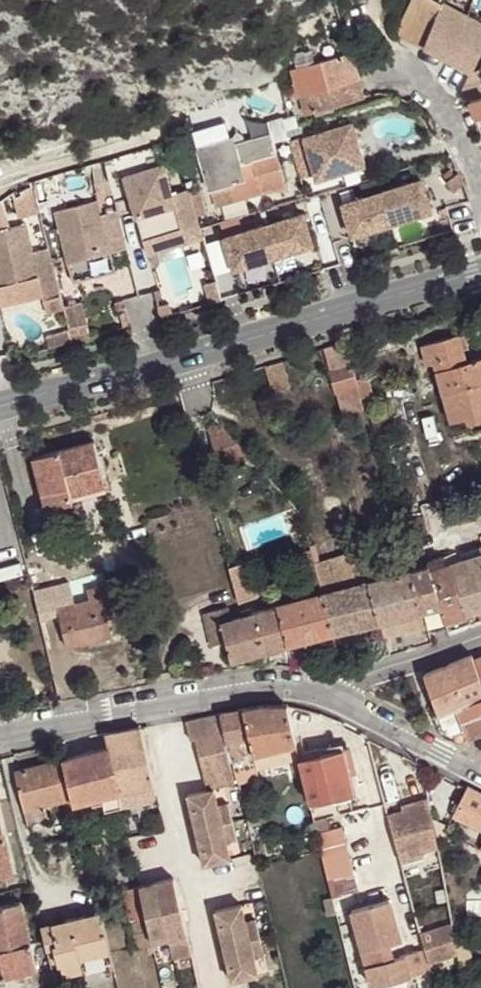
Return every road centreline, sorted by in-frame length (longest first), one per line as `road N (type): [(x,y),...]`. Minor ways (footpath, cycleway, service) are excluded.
road 1 (secondary): [(480,272),(54,389)]
road 2 (residential): [(316,690),(248,689),(0,737)]
road 3 (residential): [(480,776),(316,690)]
road 4 (residential): [(316,690),(480,636)]
road 5 (residential): [(401,53),(459,135),(480,183)]

